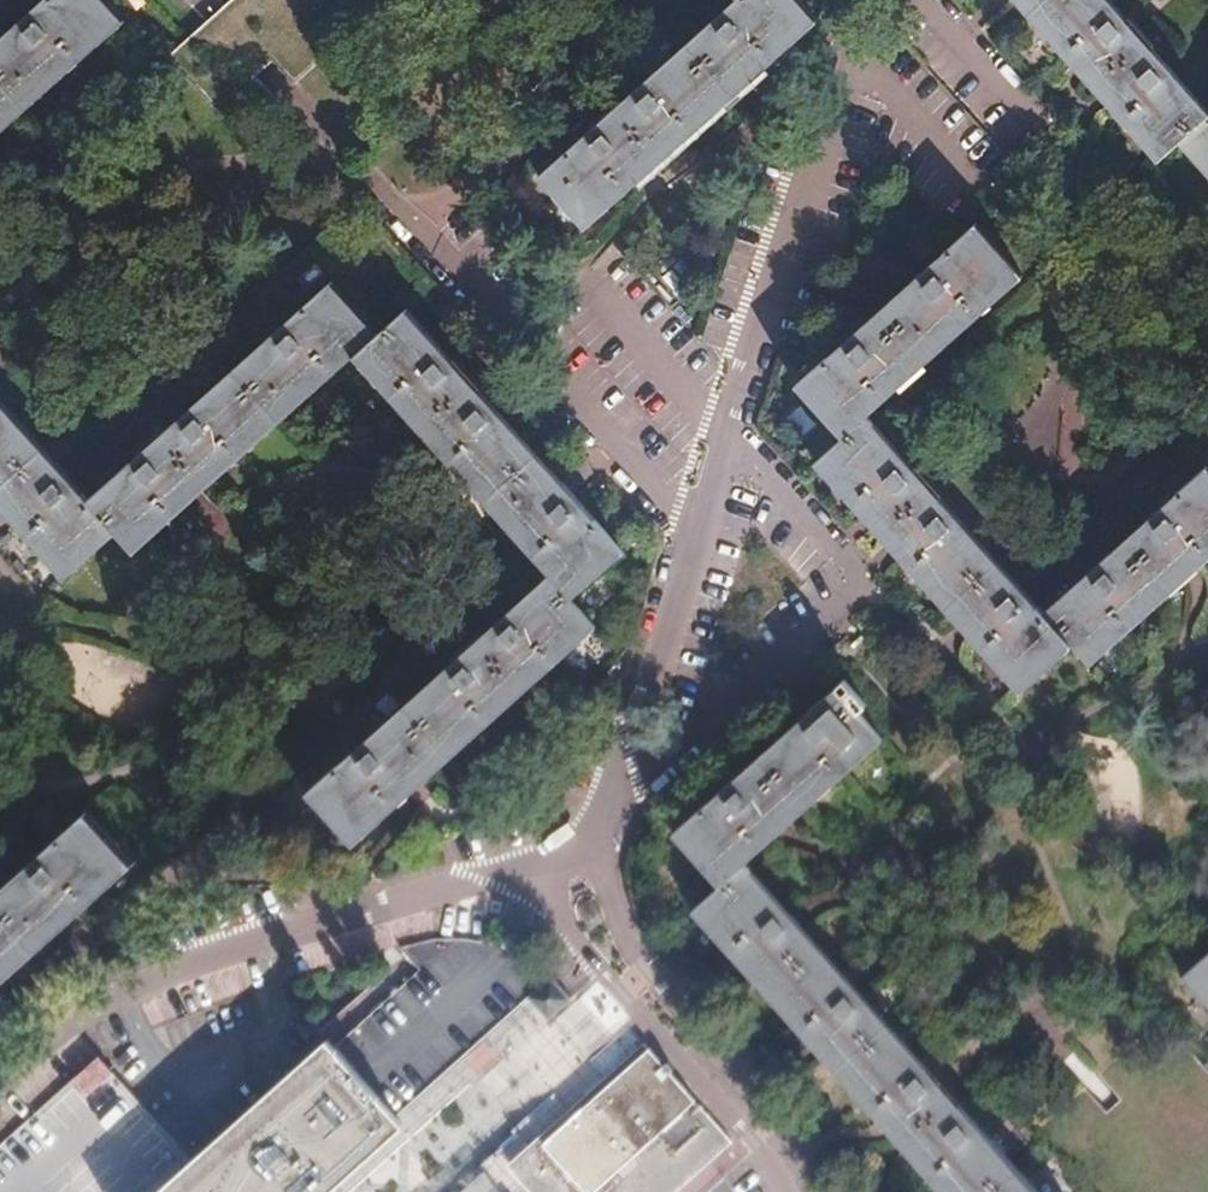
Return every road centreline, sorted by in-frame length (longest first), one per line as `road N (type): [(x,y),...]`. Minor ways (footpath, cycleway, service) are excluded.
road 1 (residential): [(573,873),(863,0)]
road 2 (residential): [(0,1080),(68,1019),(170,967),(359,913),(505,879),(573,873)]
road 3 (residential): [(799,1191),(759,1128),(583,921),(573,873)]

